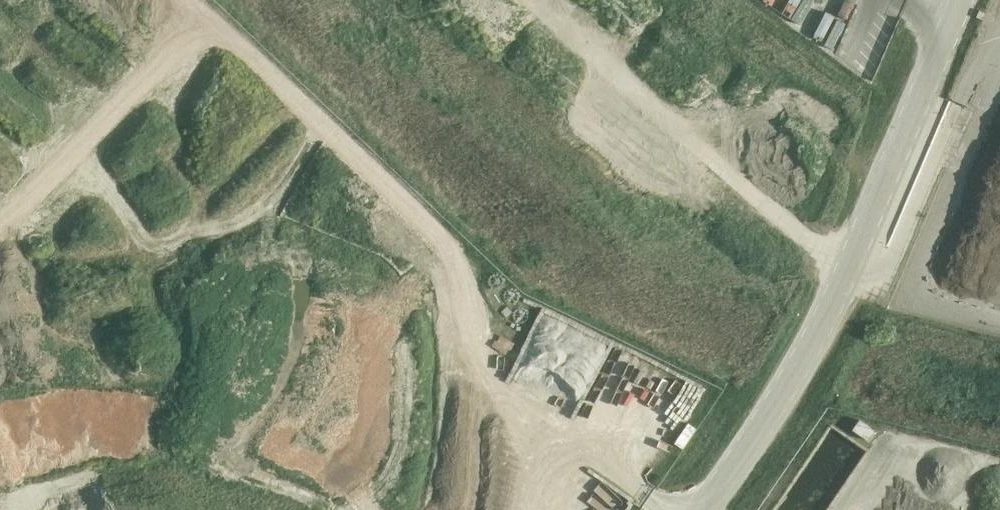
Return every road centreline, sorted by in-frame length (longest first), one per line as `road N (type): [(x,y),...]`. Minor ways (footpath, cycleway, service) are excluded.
road 1 (unclassified): [(703,509),(816,344),(965,0)]

